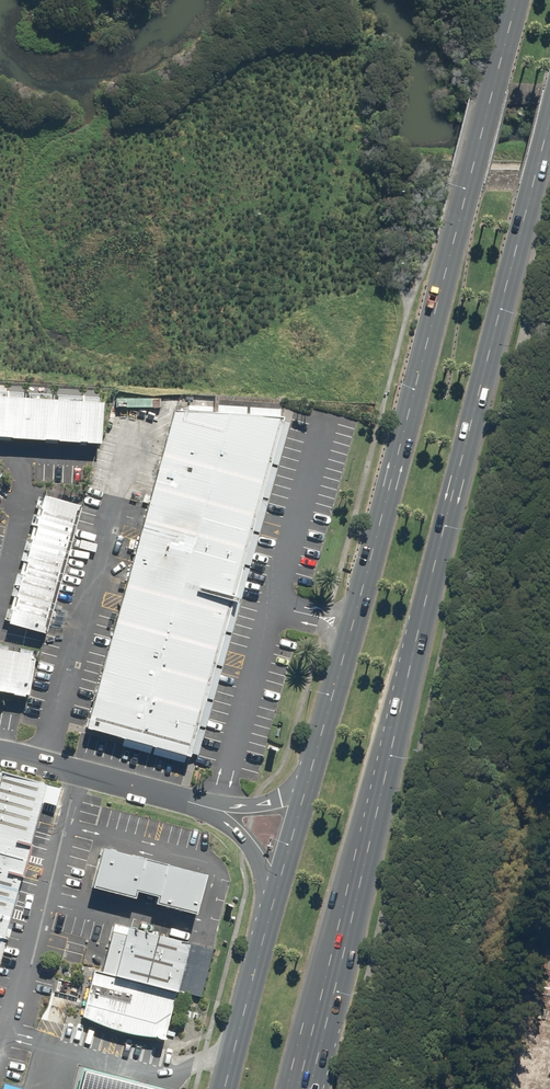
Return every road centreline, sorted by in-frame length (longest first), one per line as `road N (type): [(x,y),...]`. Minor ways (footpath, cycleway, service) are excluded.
road 1 (primary): [(228,1088),(516,0)]
road 2 (primary): [(549,134),(302,1088)]

